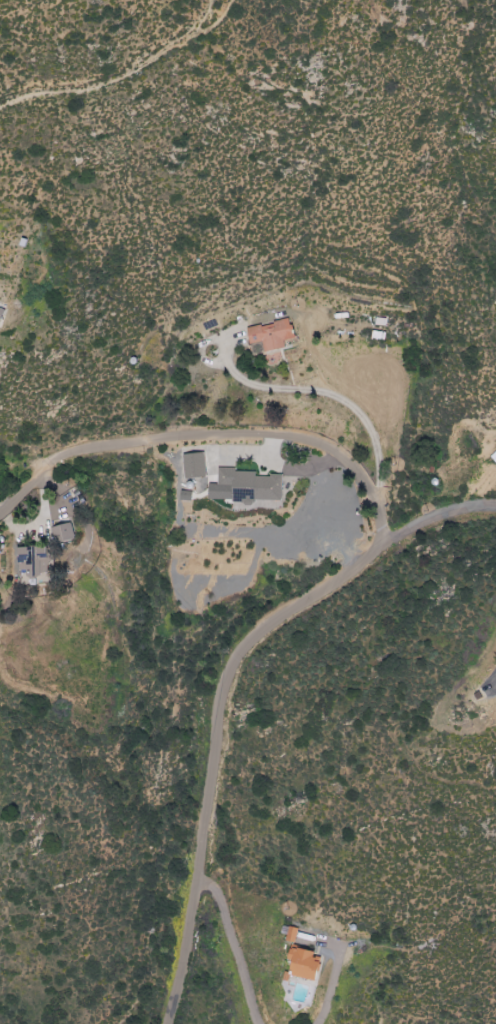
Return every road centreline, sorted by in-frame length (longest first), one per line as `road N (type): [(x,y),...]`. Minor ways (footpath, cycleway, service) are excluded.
road 1 (residential): [(495,504),(433,519),(383,546),(263,626),(241,651),(228,679),(169,1023)]
road 2 (residential): [(0,512),(44,468),(104,443),(271,435),(325,448),(348,466),(371,495),(383,546)]

